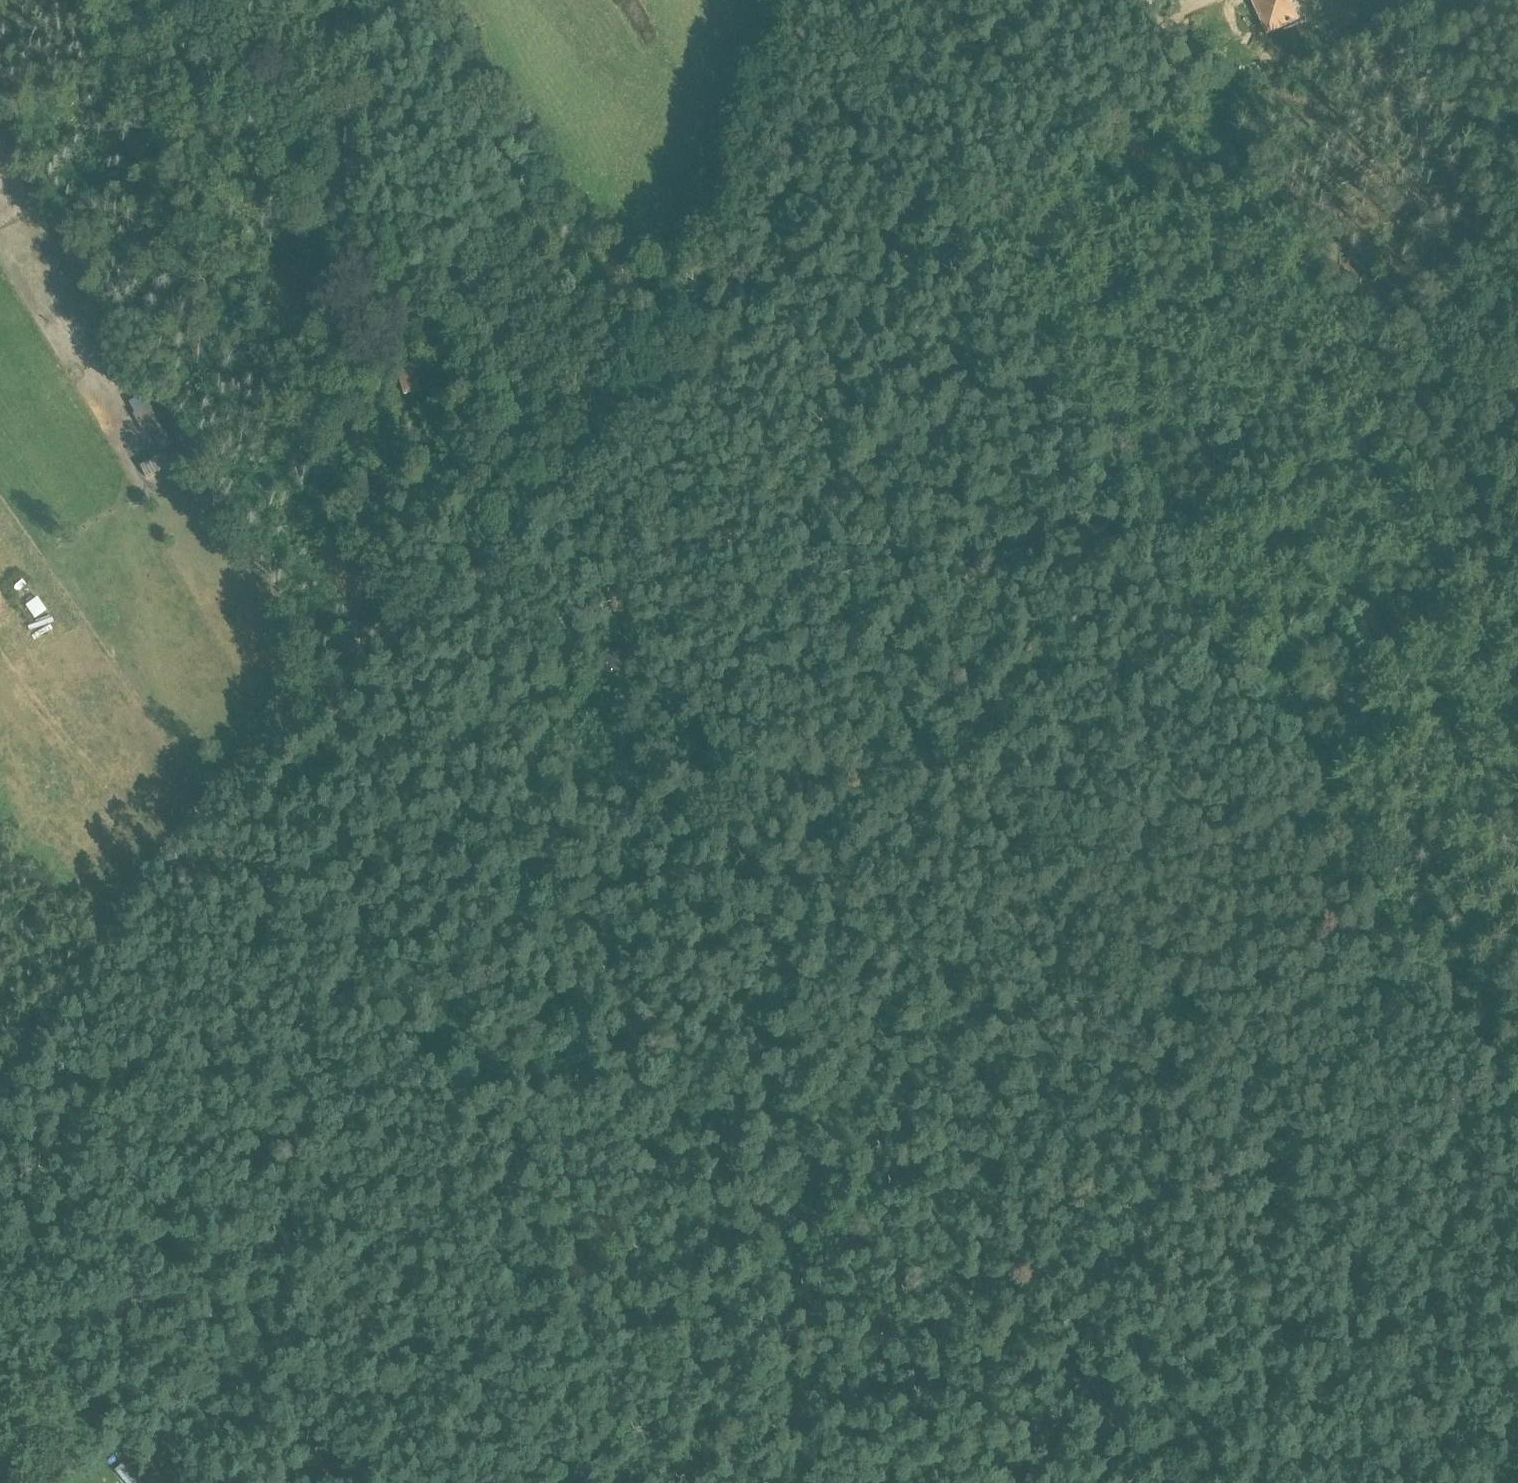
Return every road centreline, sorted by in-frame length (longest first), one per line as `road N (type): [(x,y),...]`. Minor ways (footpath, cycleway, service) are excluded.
road 1 (track): [(0,1097),(126,909),(218,798),(683,365),(800,0)]
road 2 (track): [(823,0),(1313,794)]

